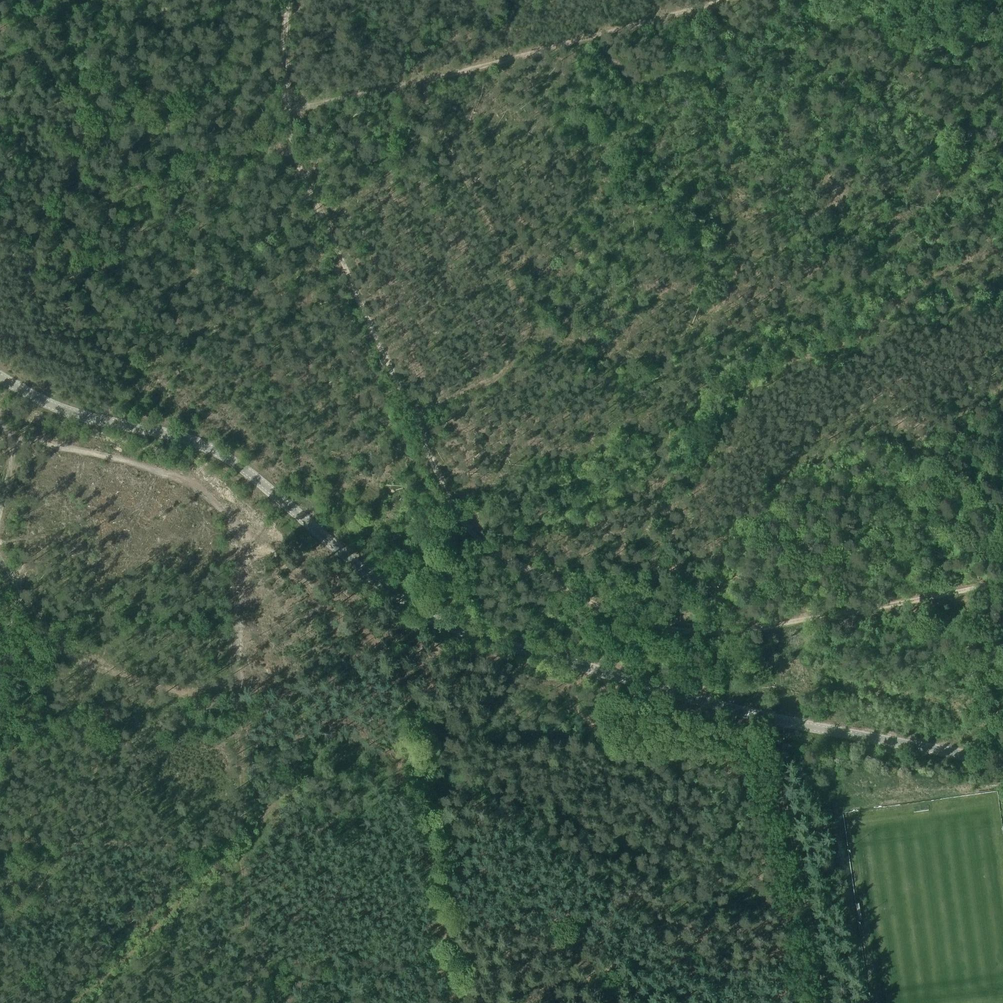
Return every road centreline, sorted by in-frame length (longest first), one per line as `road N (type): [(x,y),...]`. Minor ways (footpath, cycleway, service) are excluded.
road 1 (tertiary): [(1002,763),(790,725),(458,630),(383,587),(219,453),(49,403),(0,377)]
road 2 (track): [(286,110),(299,164),(452,503),(477,538),(601,606),(699,632),(740,632),(1002,582)]
road 3 (track): [(723,0),(436,79),(286,110)]
road 4 (track): [(413,416),(501,374),(526,316),(420,81)]
road 5 (track): [(58,1002),(241,820),(241,779),(234,772)]

